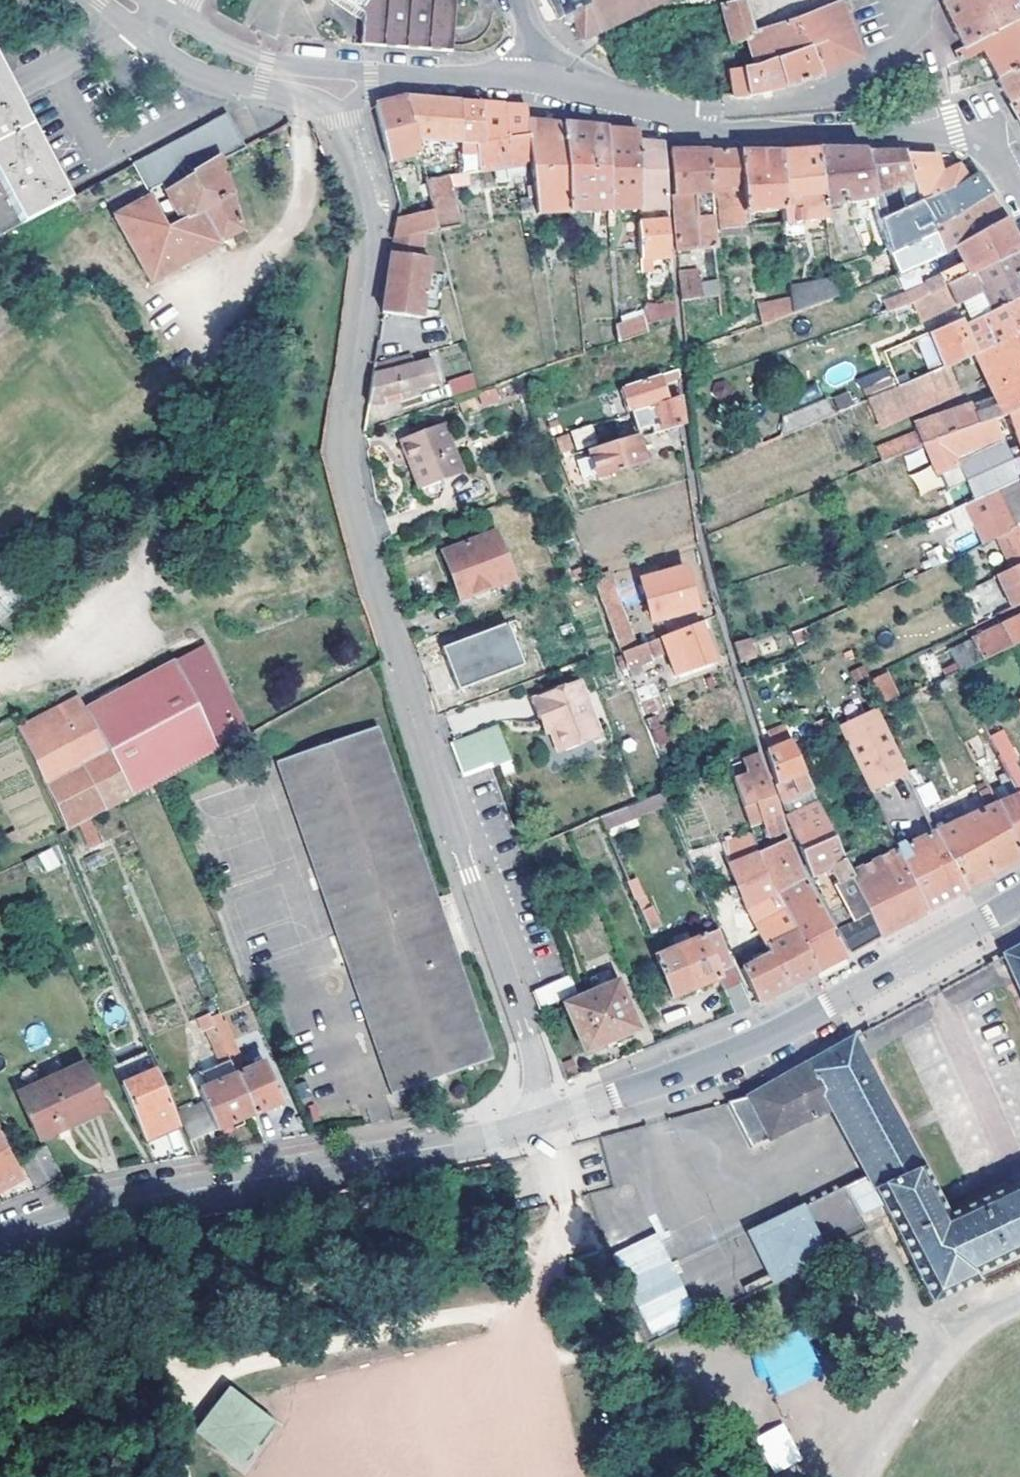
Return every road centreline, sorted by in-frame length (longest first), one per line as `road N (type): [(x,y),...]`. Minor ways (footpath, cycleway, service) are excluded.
road 1 (tertiary): [(346,118),(368,227),(342,464),(426,748),(534,1059),(545,1123)]
road 2 (tertiary): [(0,1242),(97,1212),(545,1123)]
road 3 (tertiary): [(545,1123),(735,1057),(1019,901)]
road 4 (tertiary): [(1019,201),(981,137),(955,129),(722,133),(696,120)]
road 5 (tertiary): [(696,120),(528,78),(372,79)]
road 6 (residential): [(923,0),(907,39),(860,81),(791,102),(723,106),(696,120)]
road 7 (tertiary): [(133,28),(185,66),(316,102),(346,118)]
road 8 (tertiary): [(372,79),(267,62),(166,11)]
road 9 (residential): [(0,97),(133,28)]

